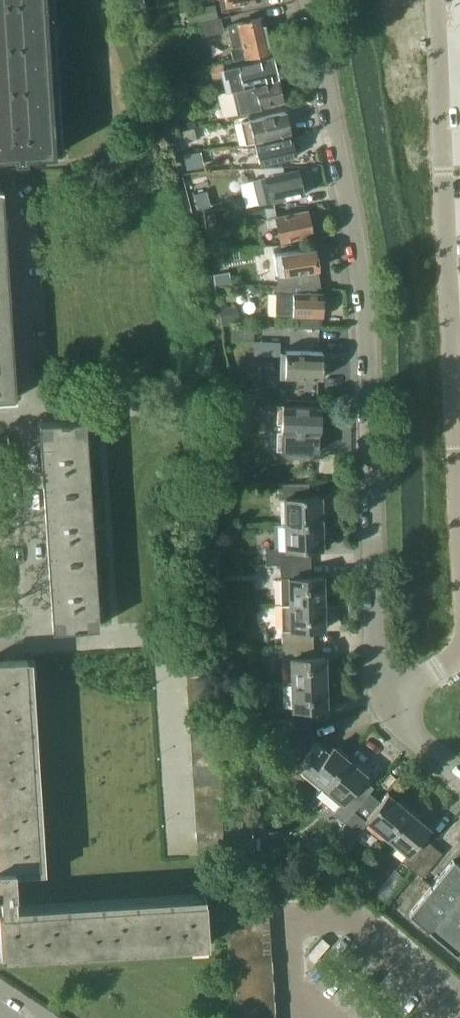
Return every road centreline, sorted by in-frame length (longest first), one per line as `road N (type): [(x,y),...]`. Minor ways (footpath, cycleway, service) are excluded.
road 1 (residential): [(309,0),(364,295),(376,673),(389,697)]
road 2 (residential): [(459,565),(446,306)]
road 3 (residential): [(446,306),(438,62)]

